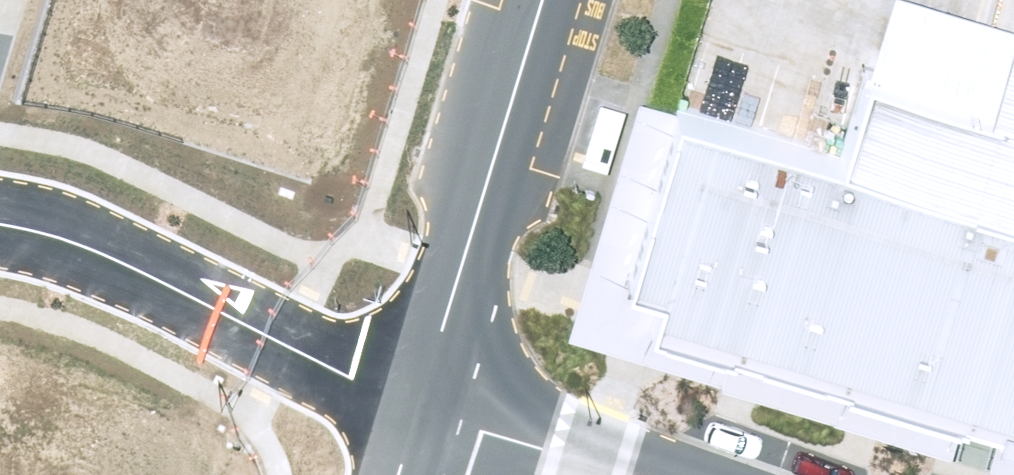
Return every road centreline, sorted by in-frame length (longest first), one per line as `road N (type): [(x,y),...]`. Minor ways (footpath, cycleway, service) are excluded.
road 1 (residential): [(425,411),(0,254)]
road 2 (residential): [(544,0),(425,411)]
road 3 (unclassified): [(634,474),(425,411)]

